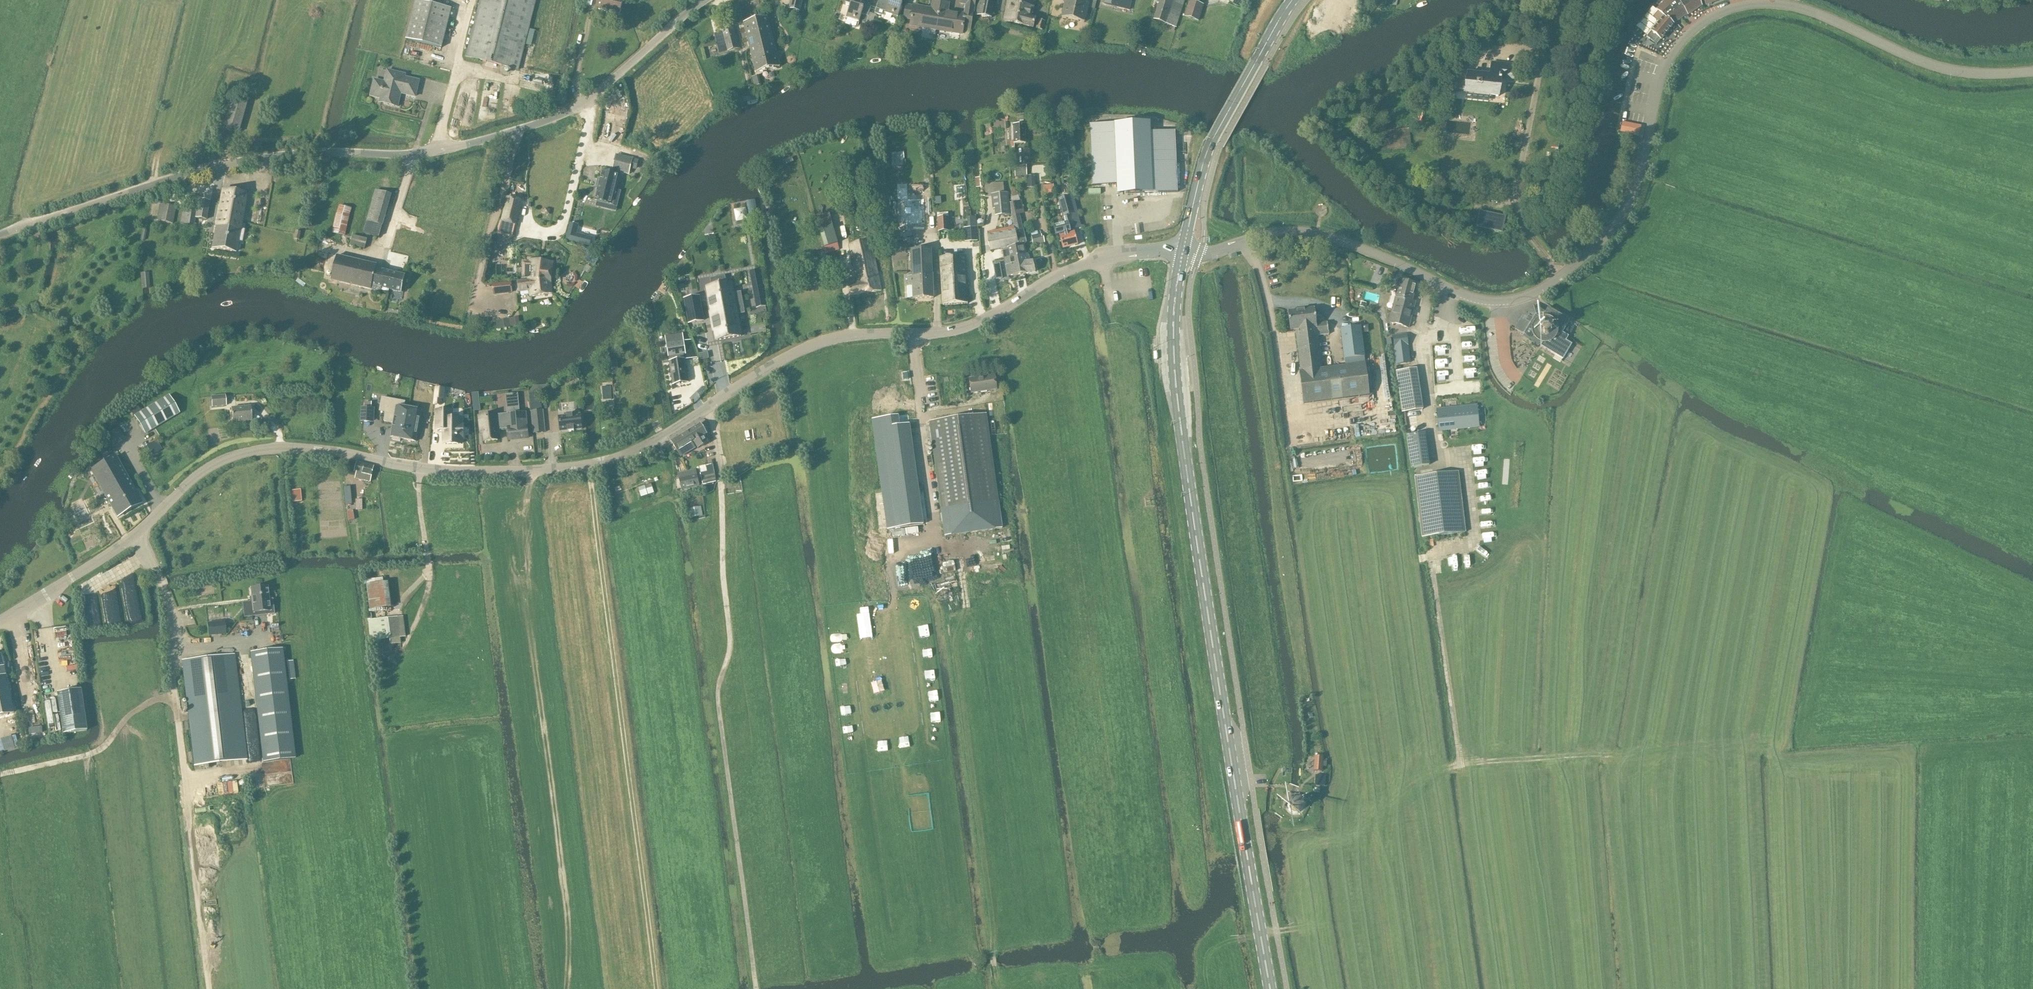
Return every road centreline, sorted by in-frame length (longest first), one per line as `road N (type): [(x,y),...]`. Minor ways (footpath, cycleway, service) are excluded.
road 1 (tertiary): [(0,621),(136,535),(200,472),(241,453),(309,447),(453,471),(588,464),(659,438),(826,340),(954,328),(1102,257),(1184,249)]
road 2 (tertiary): [(1184,249),(1206,254),(1262,234),(1317,233),(1463,295),(1501,301),(1527,295),(1577,263),(1619,219),(1680,43),(1715,14),(1746,4),(1812,13),(1942,68),(2032,71)]
road 3 (tertiary): [(0,236),(224,166),(304,154),(437,153),(533,126),(581,107),(705,0)]
road 4 (secondary): [(1271,988),(1181,428),(1175,311),(1184,249)]
road 5 (track): [(755,988),(713,697),(729,645),(711,404)]
road 6 (track): [(657,988),(588,464)]
road 7 (track): [(1765,740),(1460,766),(1431,546)]
road 8 (track): [(421,988),(383,681),(422,606),(429,571)]
road 9 (track): [(996,947),(957,544)]
road 10 (track): [(173,647),(209,988)]
road 11 (secondary): [(1184,249),(1213,136),(1294,0)]
road 12 (track): [(80,0),(24,206),(27,227)]

